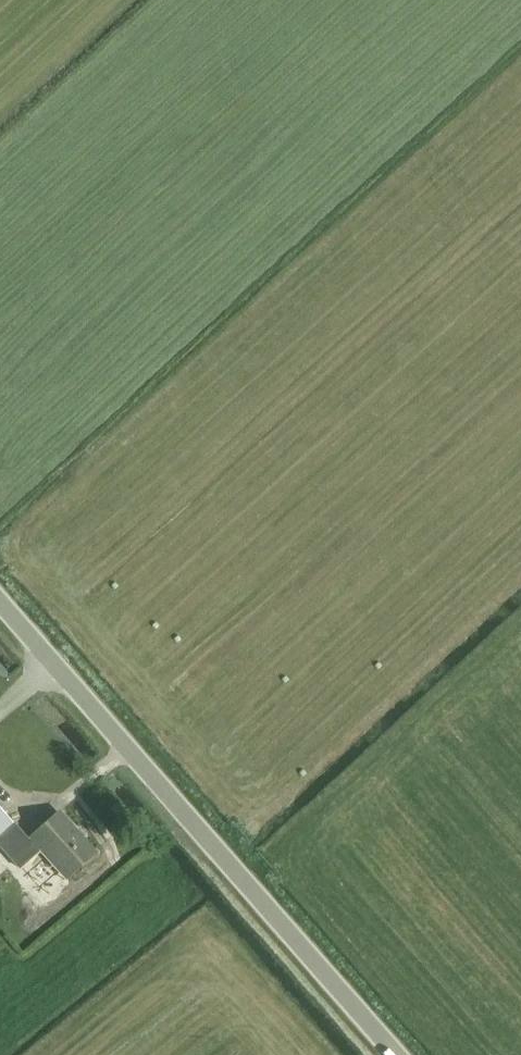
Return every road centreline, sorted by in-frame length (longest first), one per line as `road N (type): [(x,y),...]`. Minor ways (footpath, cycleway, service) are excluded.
road 1 (tertiary): [(393,1054),(0,606)]

